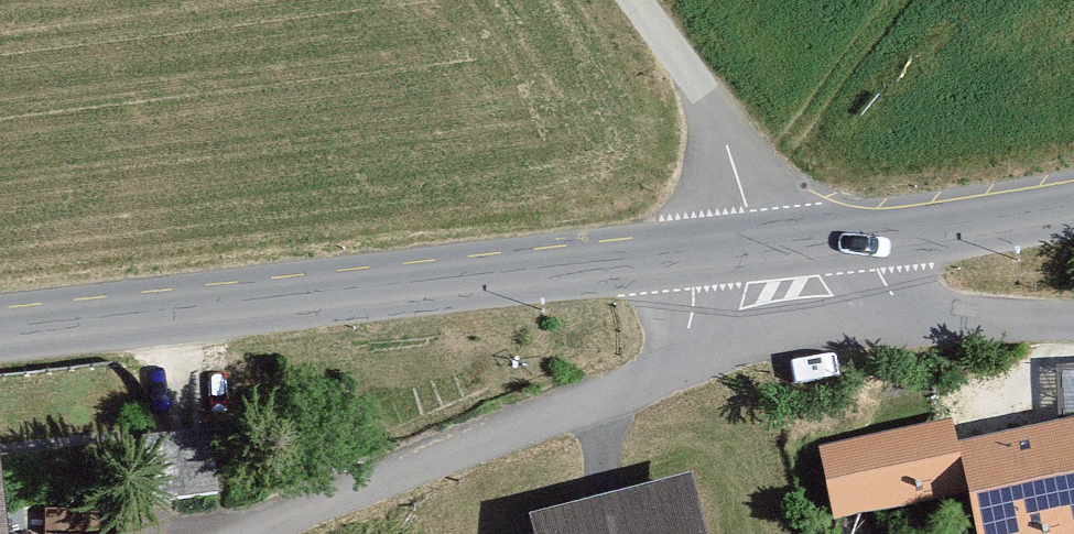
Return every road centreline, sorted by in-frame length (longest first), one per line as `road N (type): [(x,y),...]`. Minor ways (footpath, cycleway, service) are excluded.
road 1 (tertiary): [(0,340),(694,261)]
road 2 (unclassified): [(686,358),(261,533)]
road 3 (unclassified): [(632,0),(702,96),(740,181),(748,257)]
road 4 (track): [(740,181),(791,143),(812,93),(793,56),(705,0)]
road 5 (unclassified): [(686,358),(758,331),(908,311)]
road 6 (tertiary): [(880,248),(1073,211)]
road 7 (residential): [(908,311),(972,327),(1073,326)]
road 8 (tertiary): [(748,257),(880,248)]

